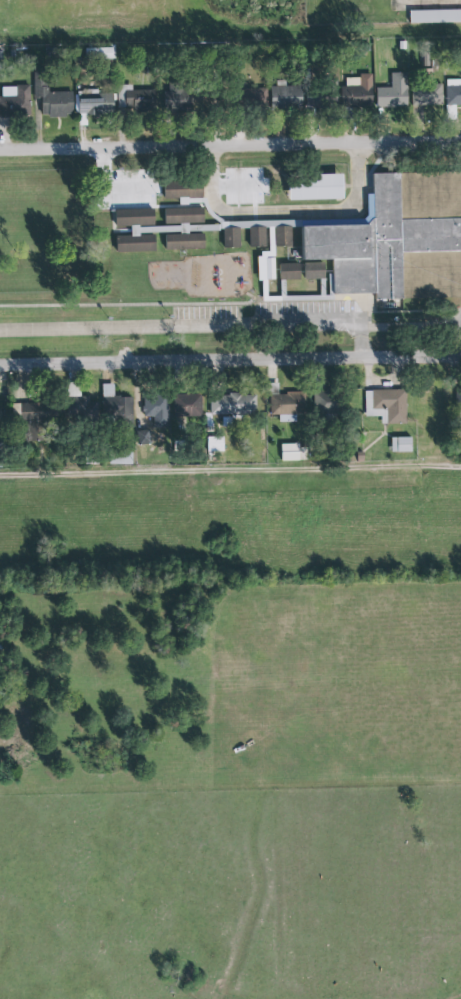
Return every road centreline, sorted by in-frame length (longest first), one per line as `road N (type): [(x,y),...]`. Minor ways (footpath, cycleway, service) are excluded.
road 1 (track): [(0,482),(460,467)]
road 2 (residential): [(0,366),(460,353)]
road 3 (residential): [(0,151),(460,139)]

